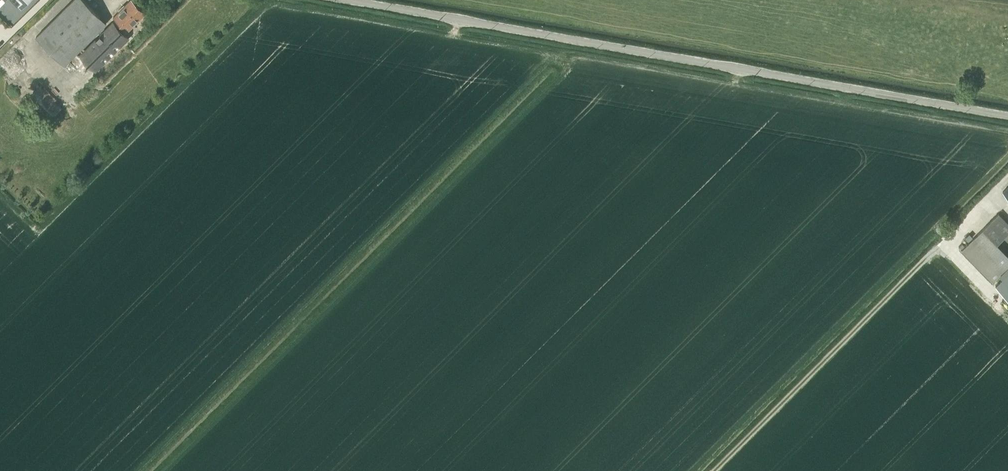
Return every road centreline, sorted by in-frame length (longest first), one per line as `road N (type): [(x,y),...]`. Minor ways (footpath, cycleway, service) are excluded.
road 1 (tertiary): [(341,0),(1007,117)]
road 2 (track): [(715,470),(959,229)]

